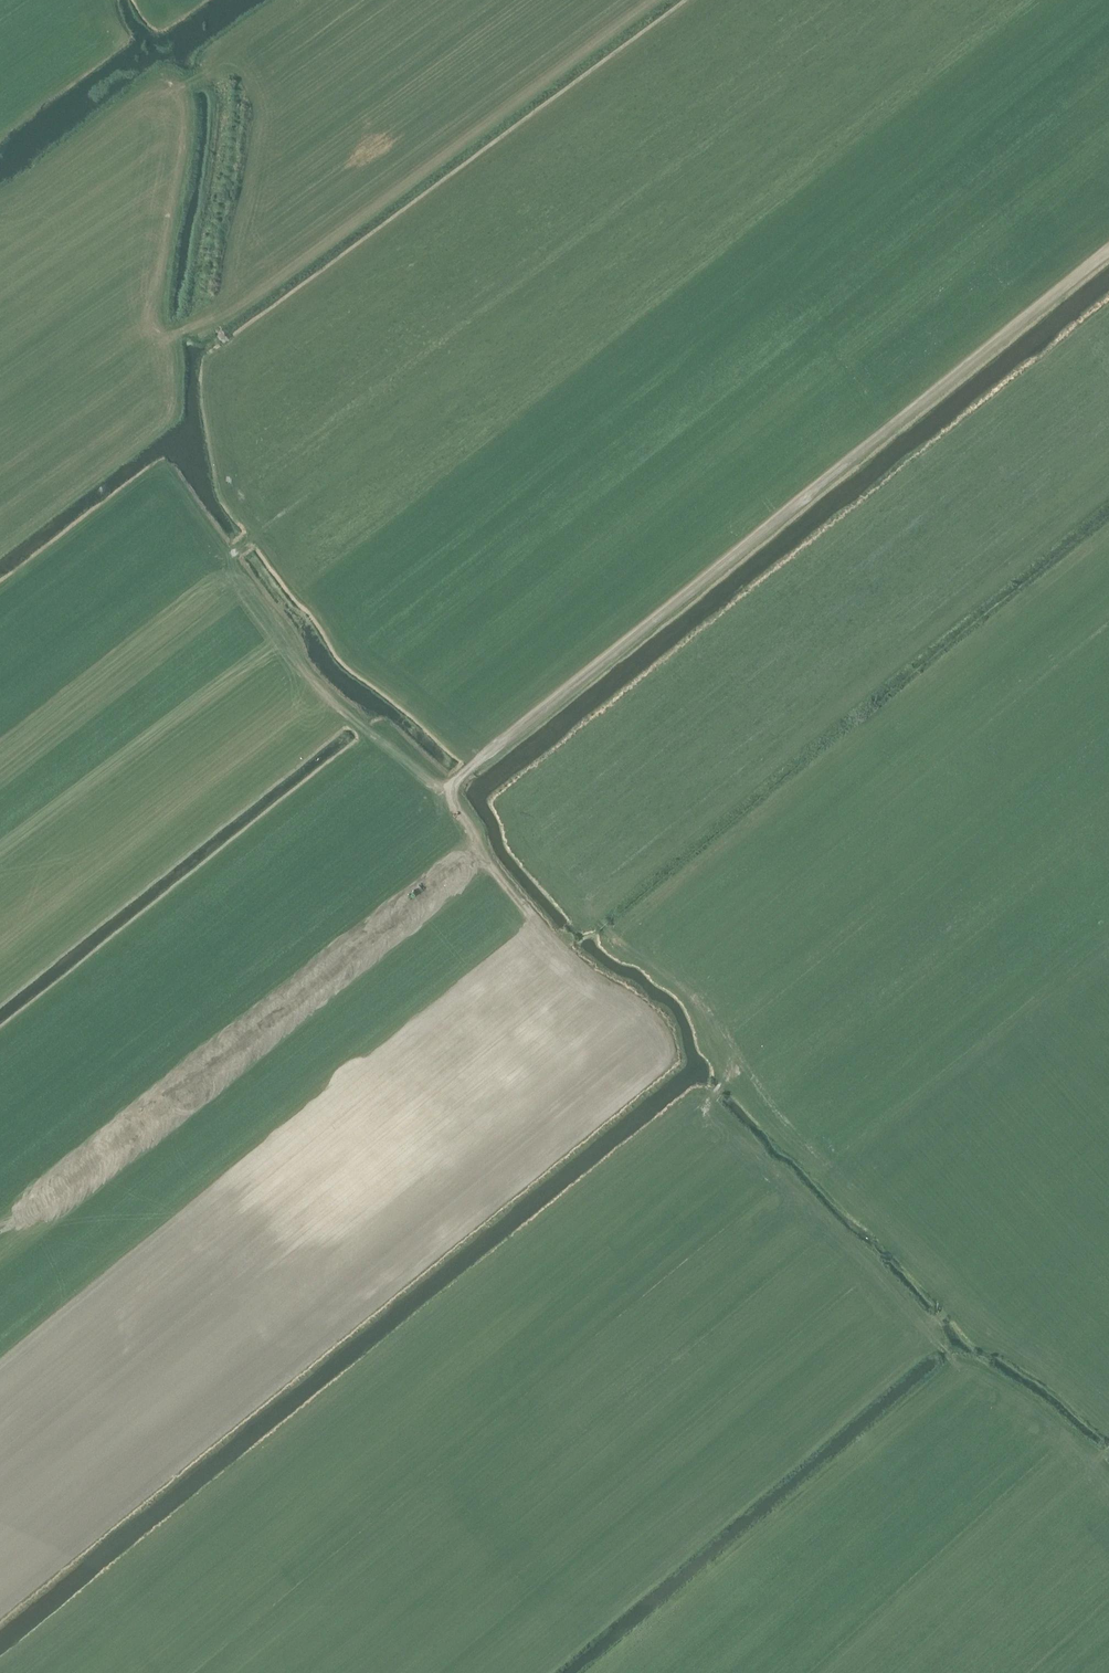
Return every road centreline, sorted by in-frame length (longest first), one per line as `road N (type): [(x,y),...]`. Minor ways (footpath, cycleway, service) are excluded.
road 1 (track): [(230,347),(215,320),(657,0)]

